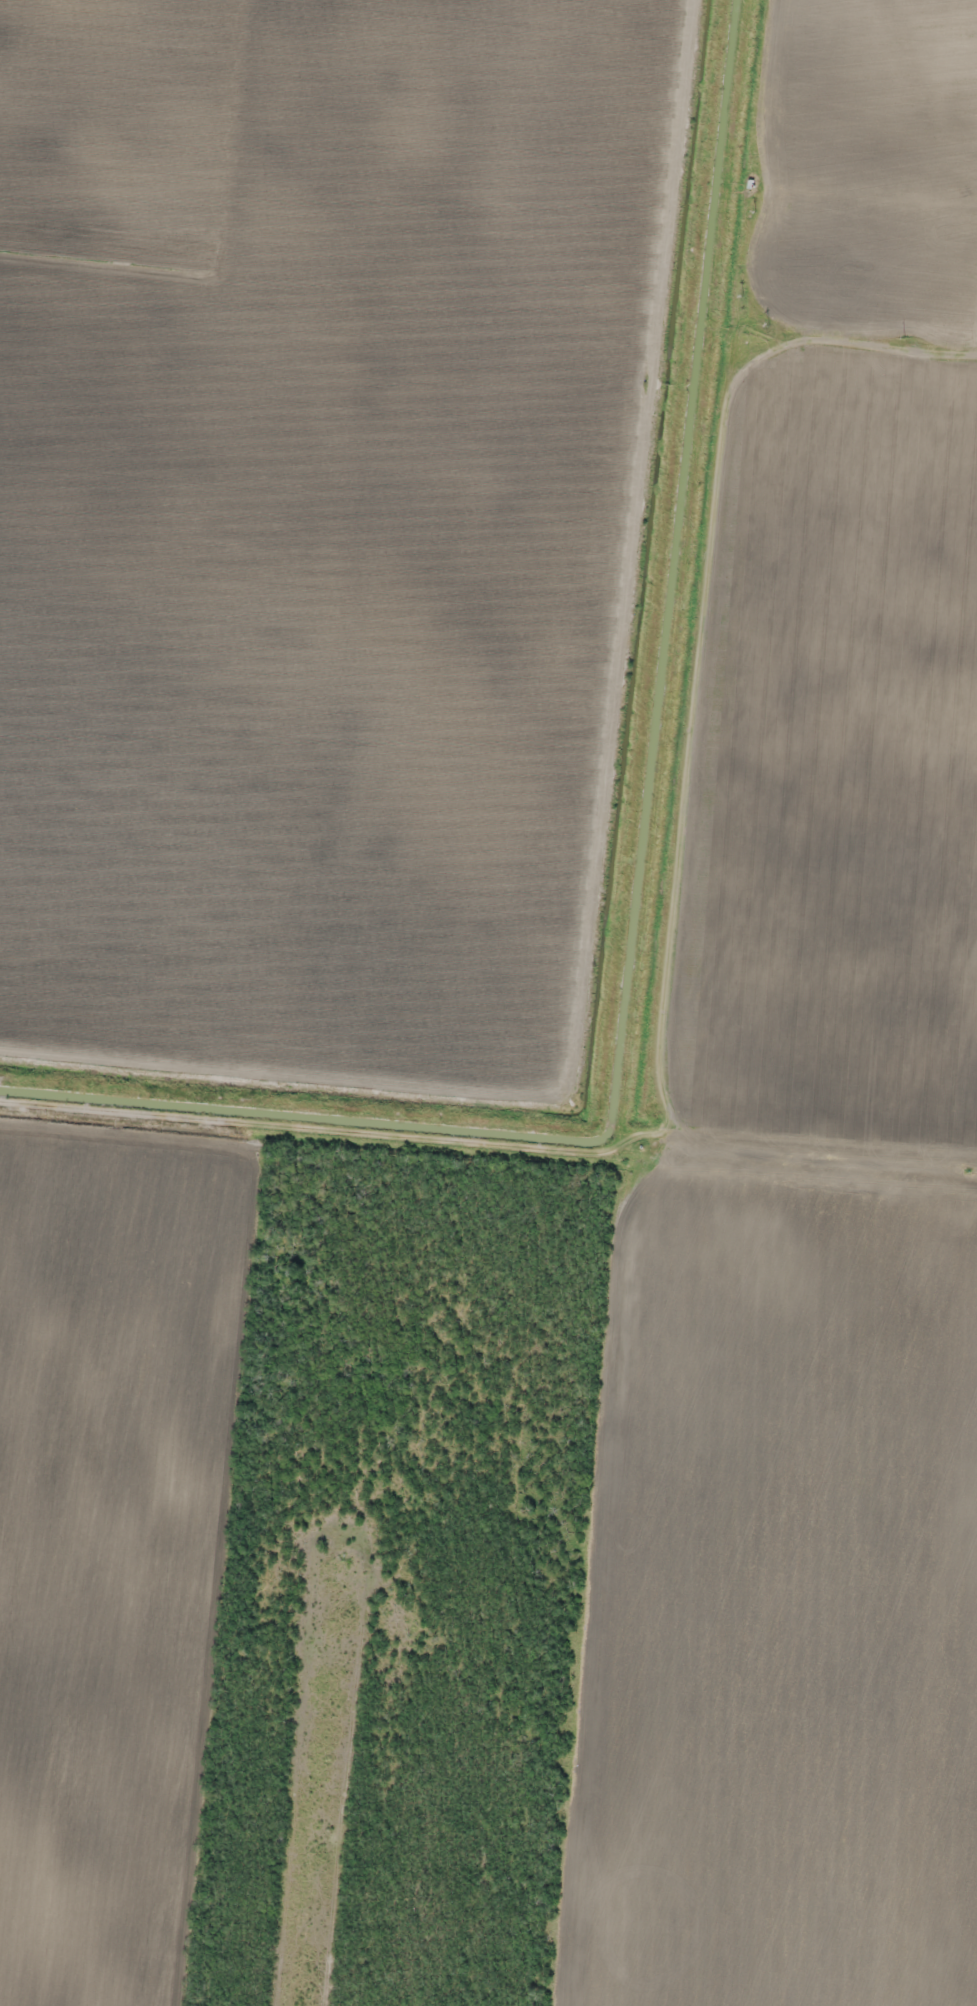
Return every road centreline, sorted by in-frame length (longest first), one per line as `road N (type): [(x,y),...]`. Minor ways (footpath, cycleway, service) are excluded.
road 1 (residential): [(976,376),(811,367),(811,171),(834,0)]

